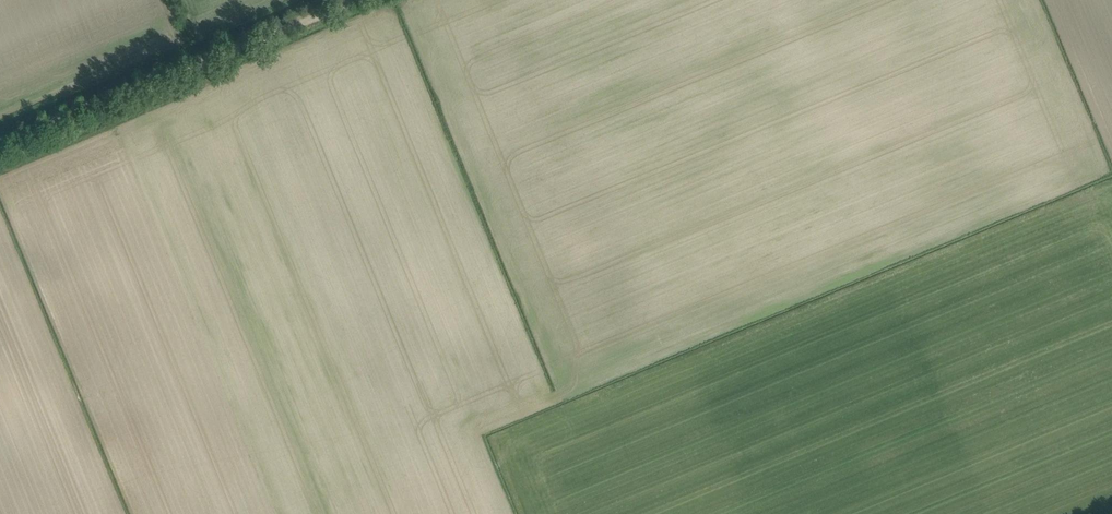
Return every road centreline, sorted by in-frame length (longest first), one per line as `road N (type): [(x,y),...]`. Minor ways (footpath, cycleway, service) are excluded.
road 1 (track): [(356,0),(0,149)]

